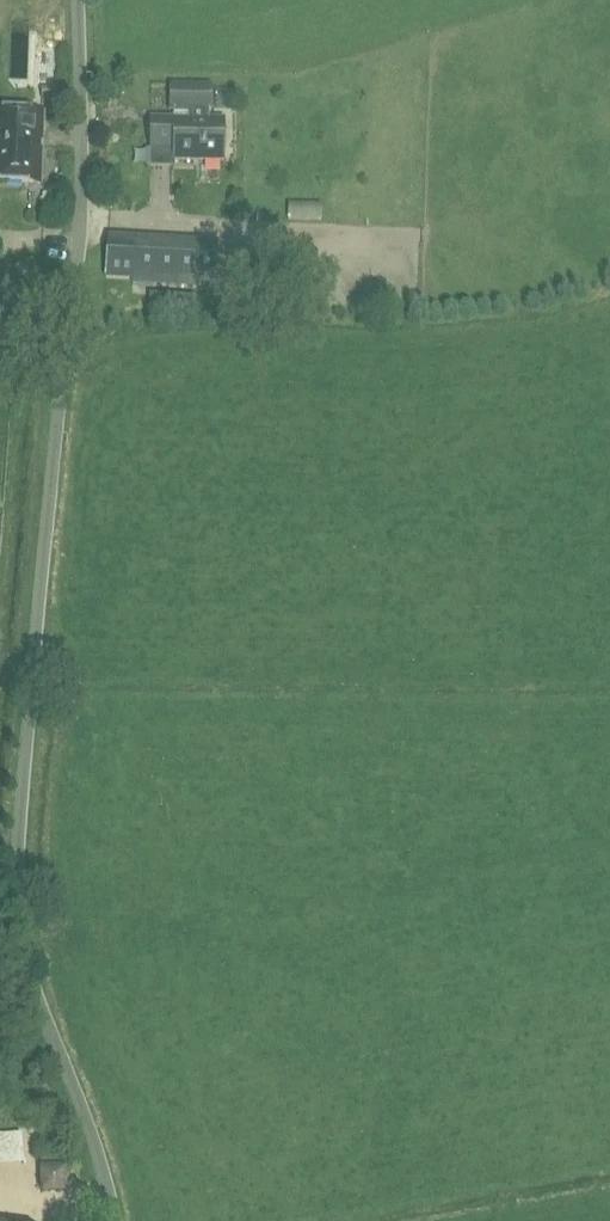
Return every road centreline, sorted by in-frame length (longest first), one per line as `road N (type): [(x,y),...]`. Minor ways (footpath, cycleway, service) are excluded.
road 1 (unclassified): [(113,1220),(89,1131),(31,984),(15,886),(77,257),(78,0)]

